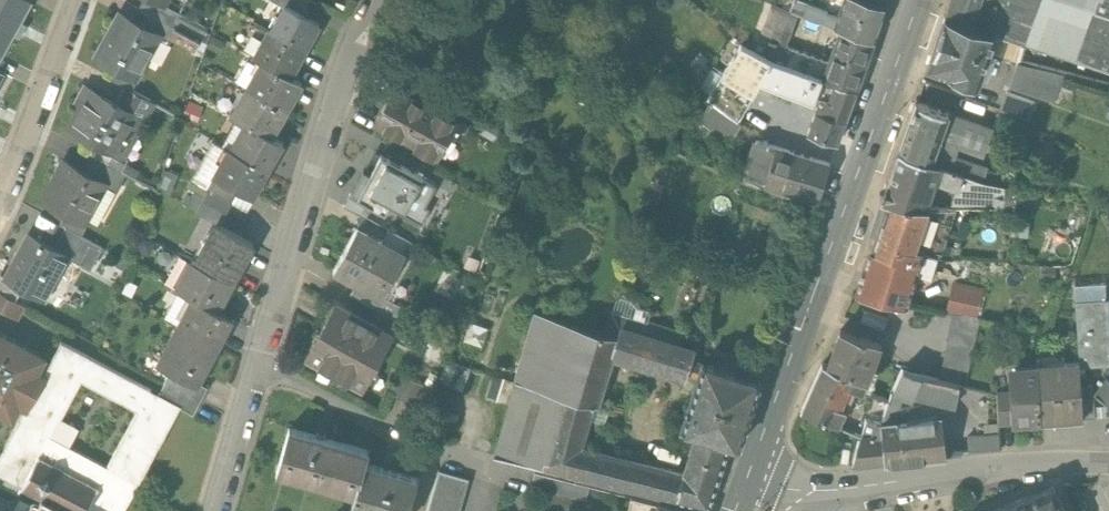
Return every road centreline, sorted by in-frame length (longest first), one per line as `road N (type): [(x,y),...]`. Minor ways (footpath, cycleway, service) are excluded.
road 1 (residential): [(217,510),(332,115),(380,0)]
road 2 (secondary): [(922,0),(748,480)]
road 3 (unclassified): [(839,492),(1007,468),(1108,463)]
road 4 (residential): [(78,0),(0,213)]

